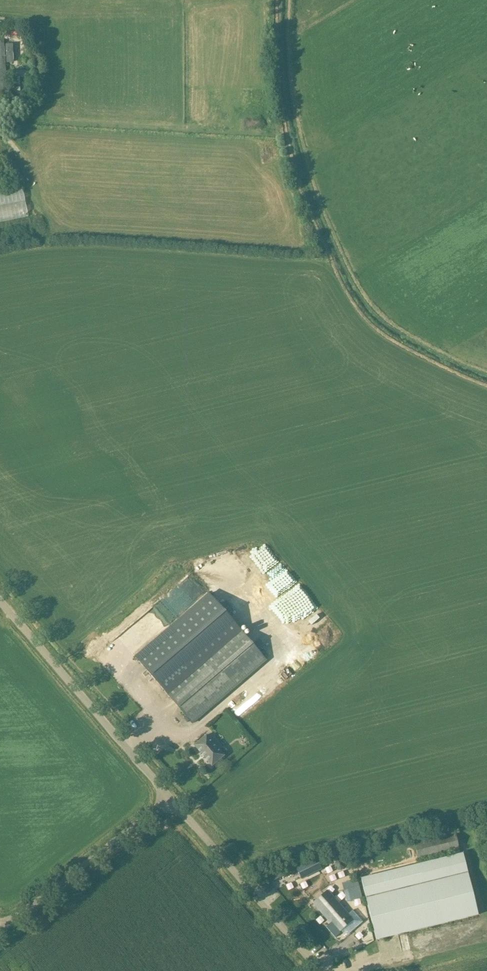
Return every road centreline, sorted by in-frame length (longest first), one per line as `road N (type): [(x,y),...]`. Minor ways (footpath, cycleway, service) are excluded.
road 1 (unclassified): [(171,798),(0,604)]
road 2 (unclassified): [(318,970),(171,798)]
road 3 (unclassified): [(0,929),(171,798)]

